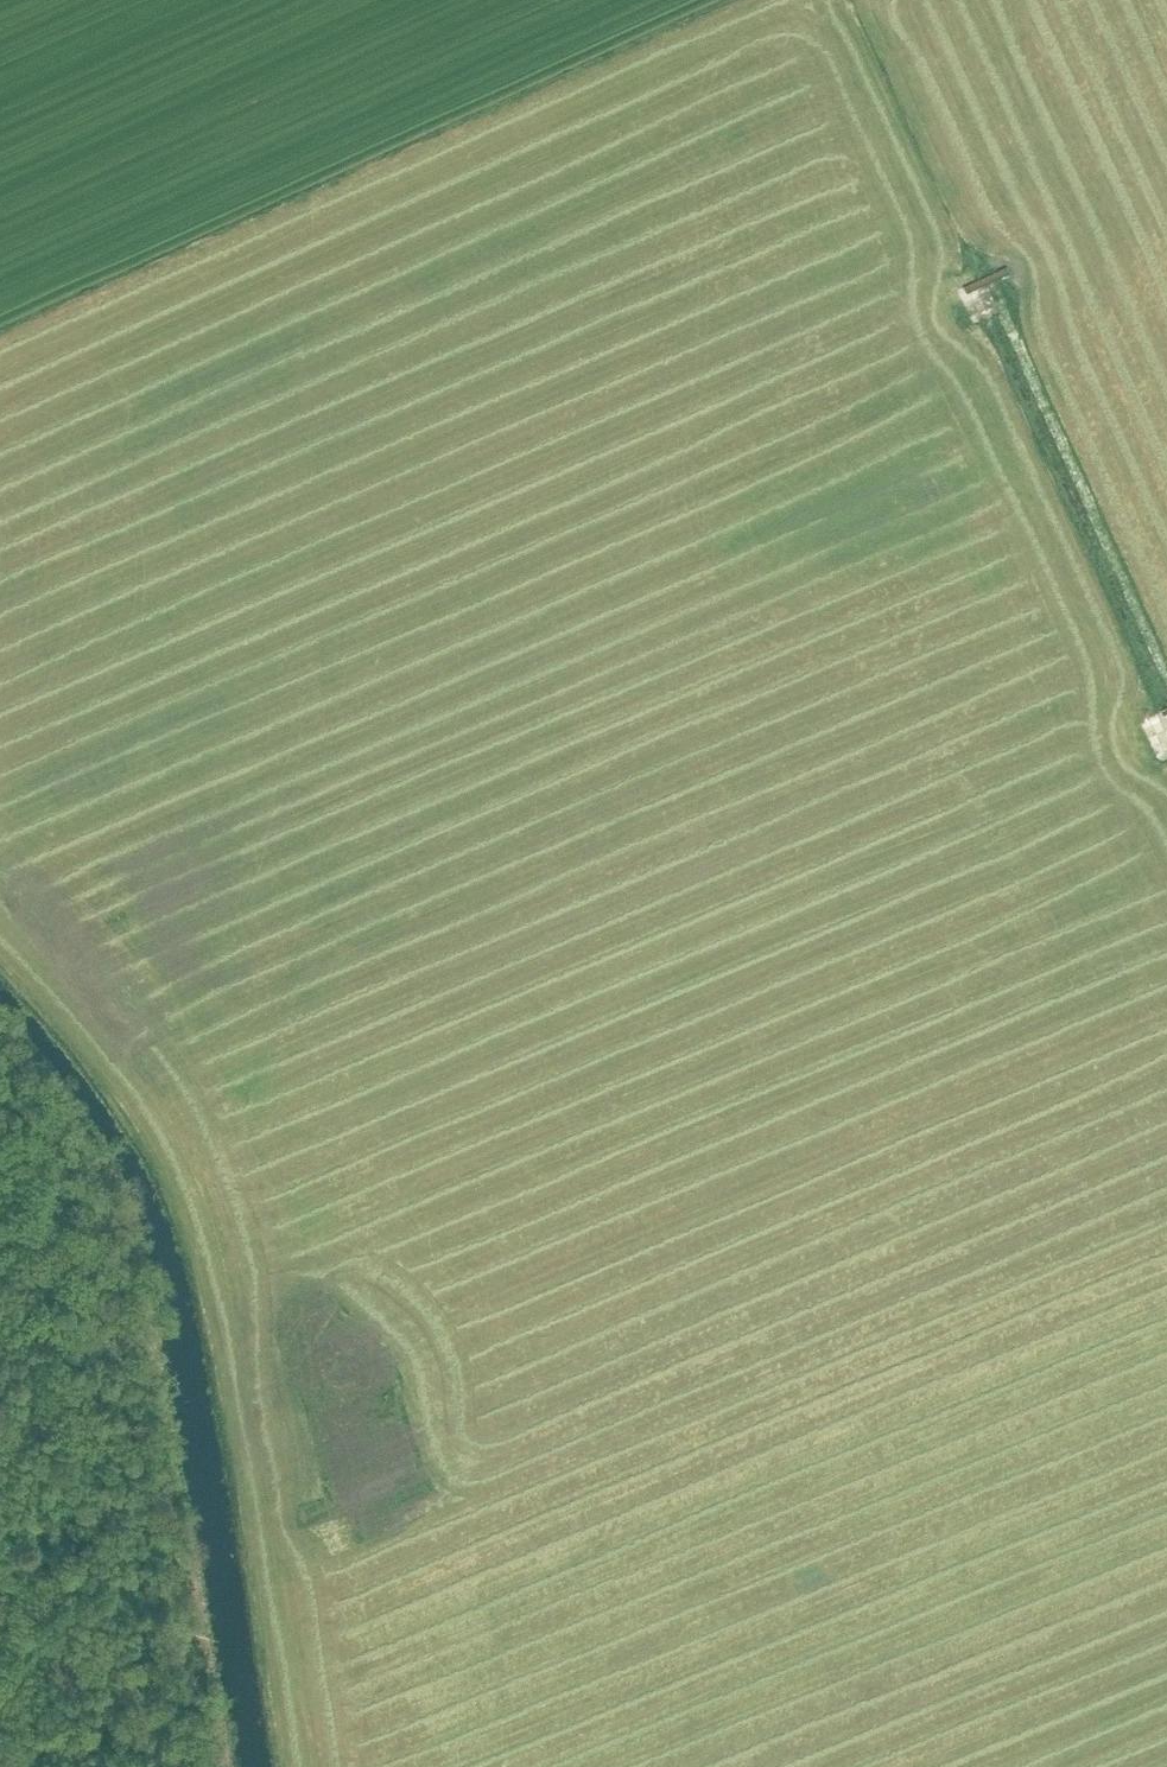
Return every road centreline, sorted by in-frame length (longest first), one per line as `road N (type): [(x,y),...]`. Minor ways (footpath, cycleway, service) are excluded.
road 1 (track): [(1166,678),(1004,326)]

